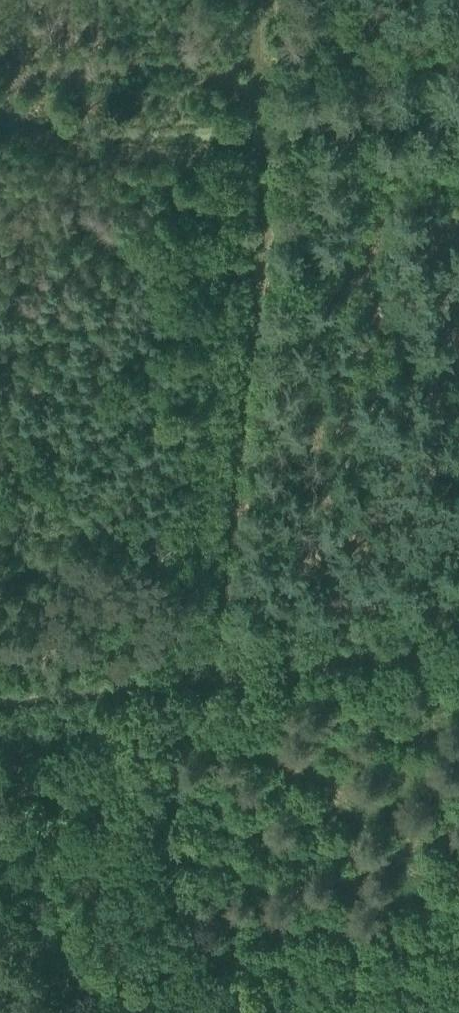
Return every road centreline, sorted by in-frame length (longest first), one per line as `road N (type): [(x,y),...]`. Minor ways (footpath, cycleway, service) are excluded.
road 1 (track): [(210,678),(272,71)]
road 2 (track): [(210,678),(174,775),(165,847),(224,1012)]
road 3 (track): [(210,678),(458,647)]
road 4 (track): [(0,701),(210,678)]
road 5 (track): [(272,71),(458,68)]
road 6 (track): [(180,73),(0,67)]

